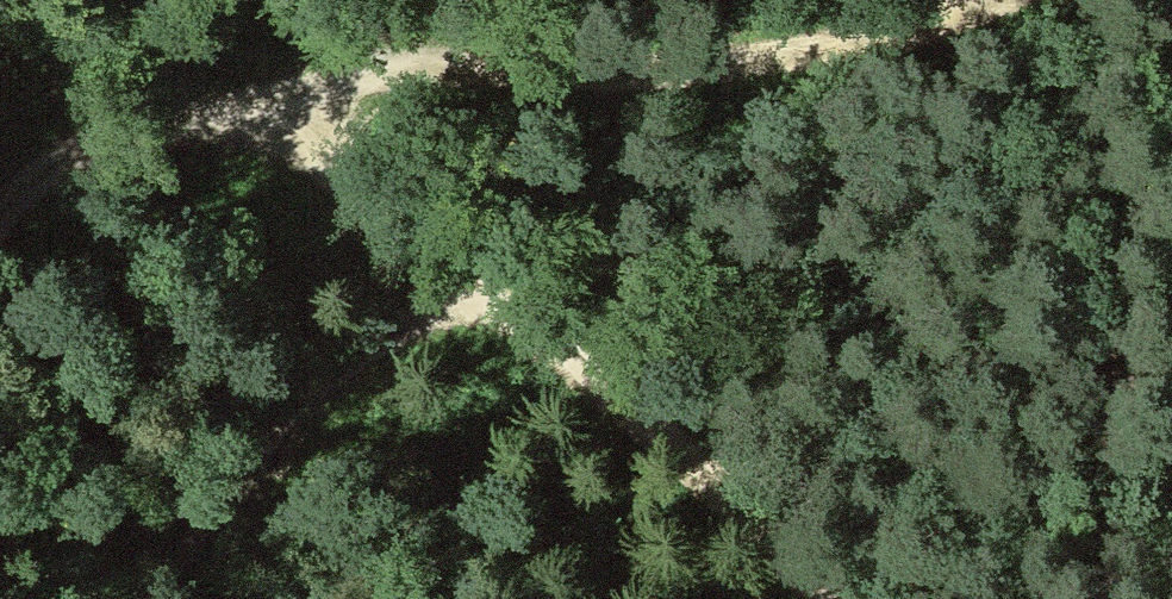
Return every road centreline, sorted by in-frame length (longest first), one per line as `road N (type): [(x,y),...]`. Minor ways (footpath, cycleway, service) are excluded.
road 1 (track): [(280,82),(433,51),(632,67),(701,65),(893,31),(979,0)]
road 2 (track): [(0,225),(50,169),(280,82),(463,294)]
road 3 (track): [(463,294),(839,598)]
road 4 (track): [(260,598),(251,545),(254,494),(271,445),(308,398),(463,294)]

